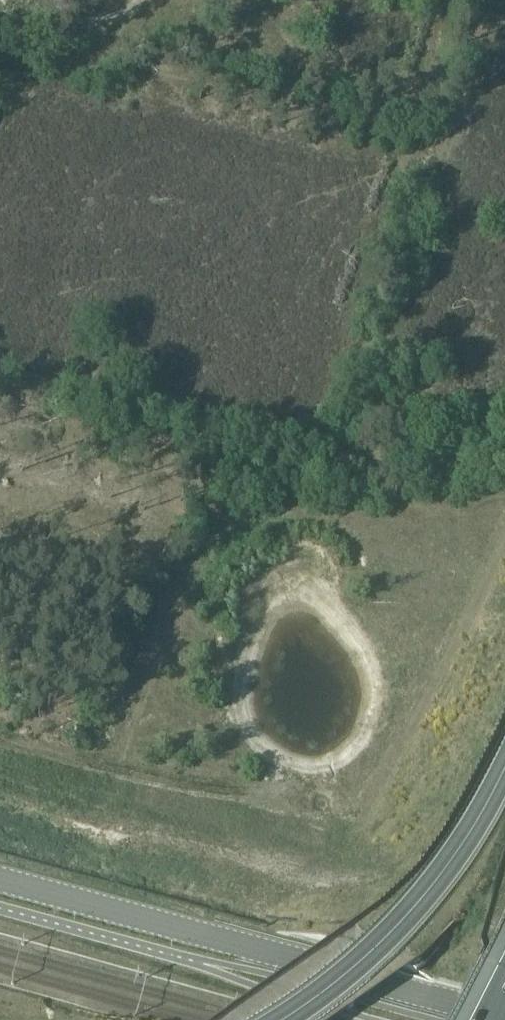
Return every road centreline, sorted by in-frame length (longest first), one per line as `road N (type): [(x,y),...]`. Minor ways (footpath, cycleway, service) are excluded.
road 1 (secondary): [(504,1011),(0,869)]

